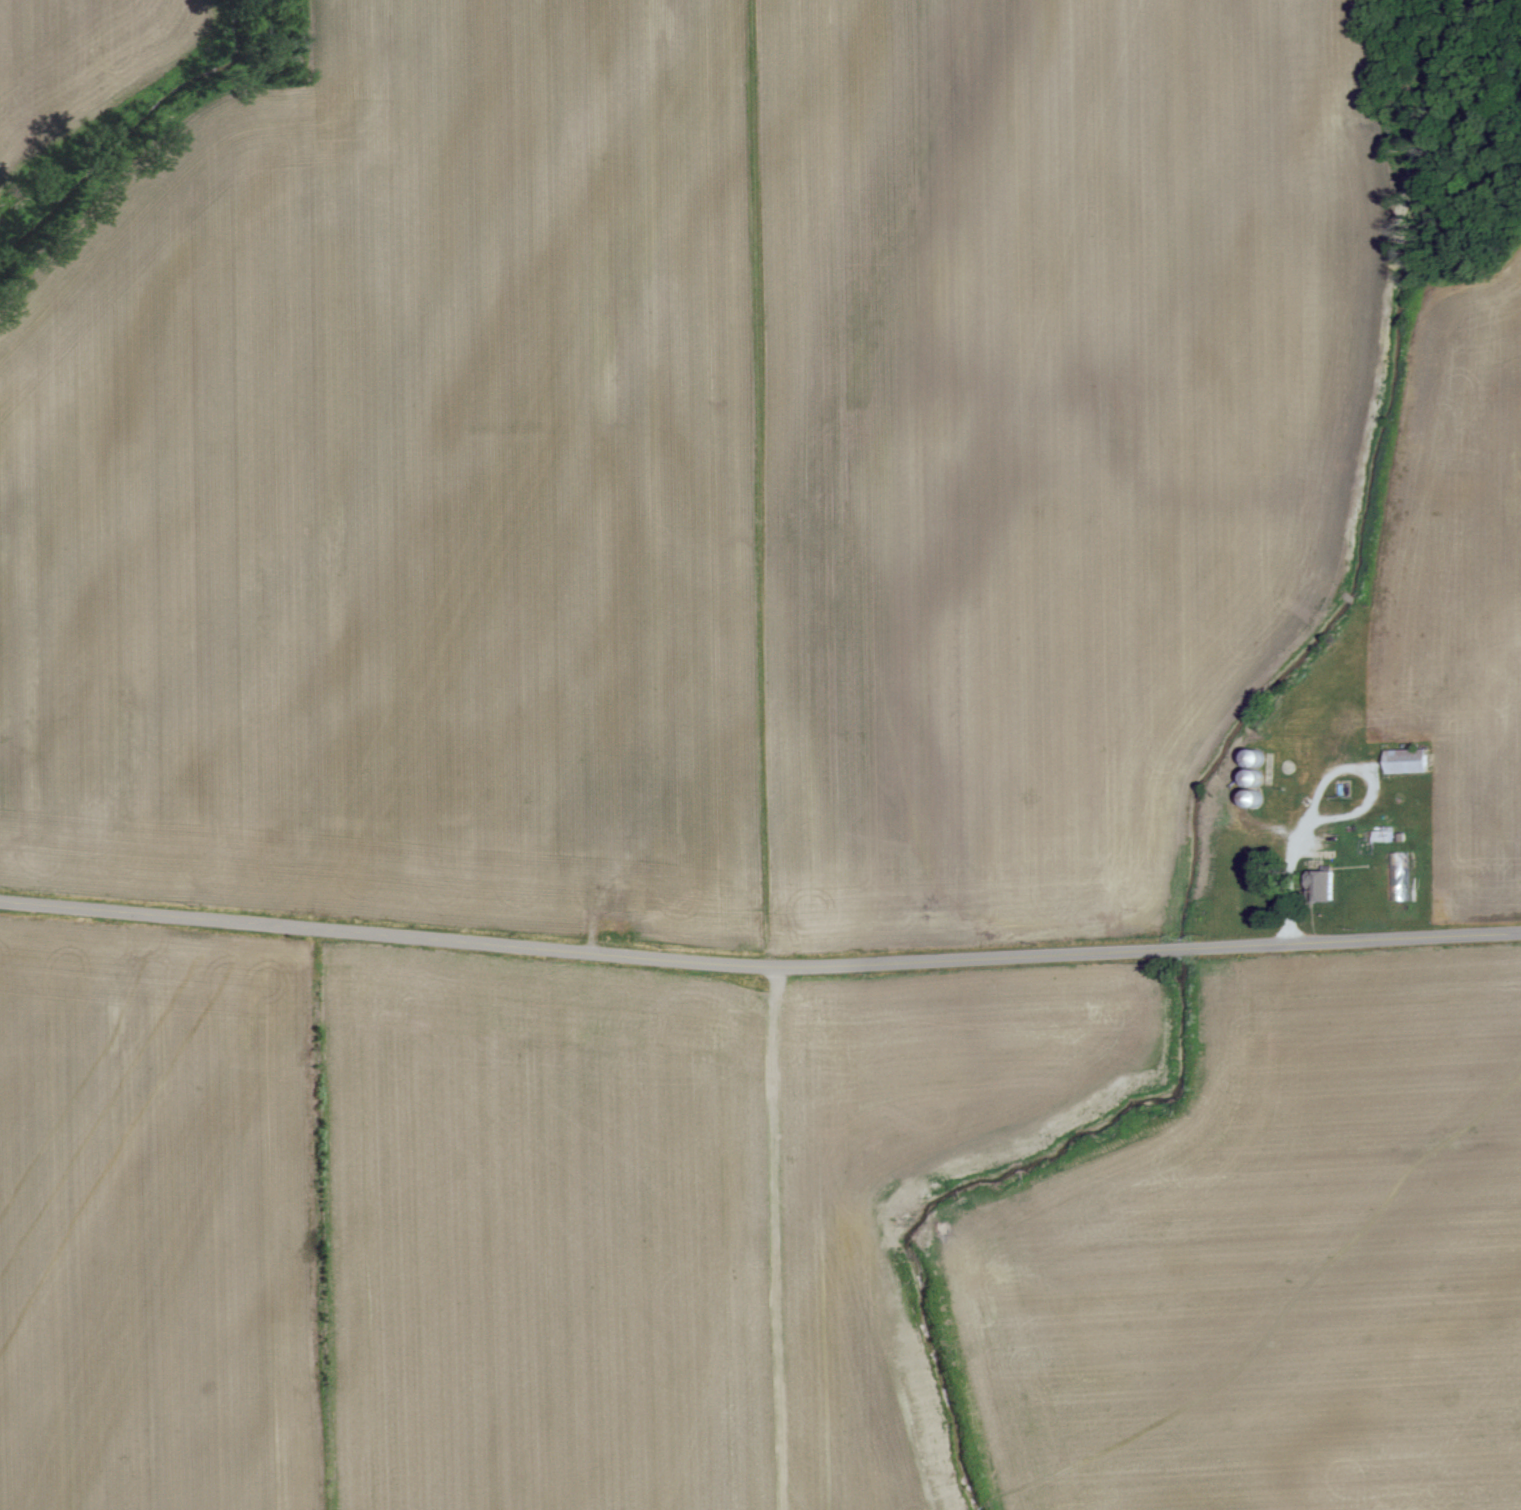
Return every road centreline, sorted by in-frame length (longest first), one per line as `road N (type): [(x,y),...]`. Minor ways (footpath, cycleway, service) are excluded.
road 1 (residential): [(1520,931),(778,966),(0,899)]

